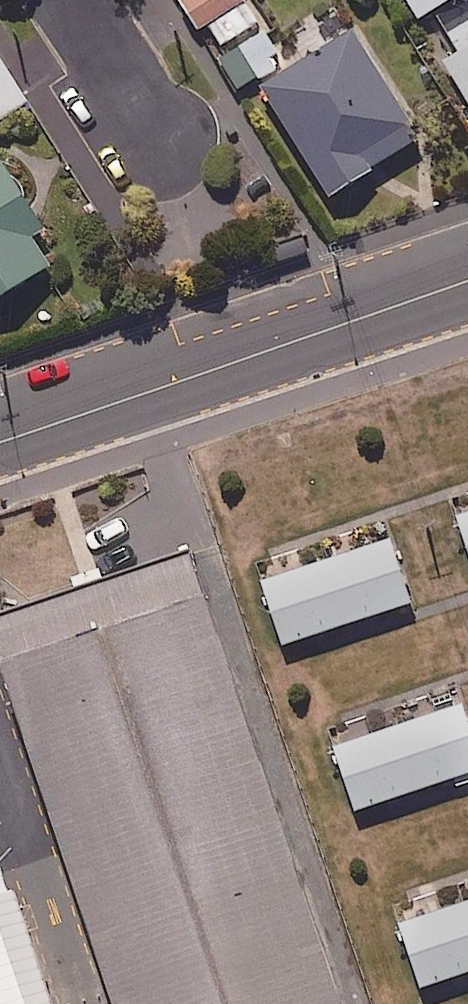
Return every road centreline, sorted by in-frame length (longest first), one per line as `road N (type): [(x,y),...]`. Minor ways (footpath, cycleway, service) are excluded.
road 1 (tertiary): [(467,281),(0,442)]
road 2 (residential): [(153,138),(69,0)]

